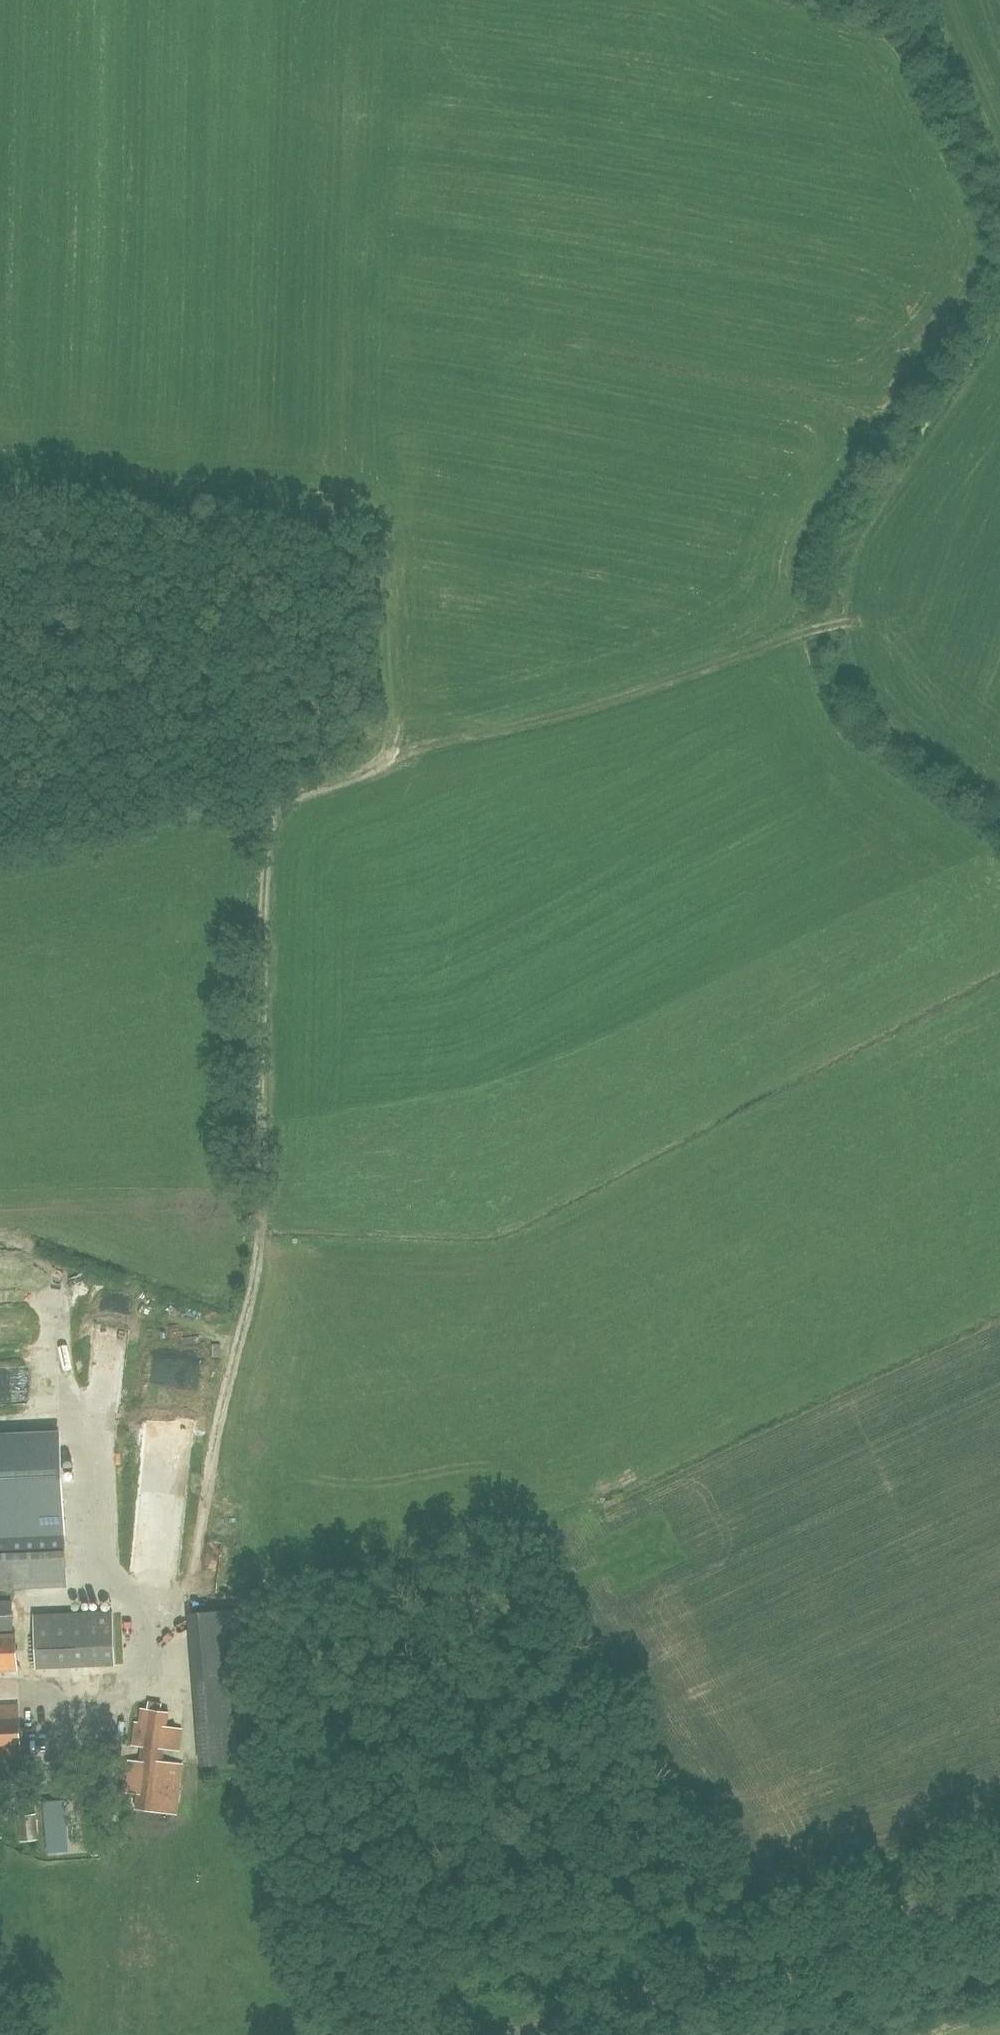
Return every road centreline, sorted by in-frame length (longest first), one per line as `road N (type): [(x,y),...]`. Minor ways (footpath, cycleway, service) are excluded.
road 1 (track): [(171,1608),(183,1587),(248,1230),(259,769),(0,691)]
road 2 (track): [(262,794),(791,629)]
road 3 (residential): [(532,2034),(999,1889)]

